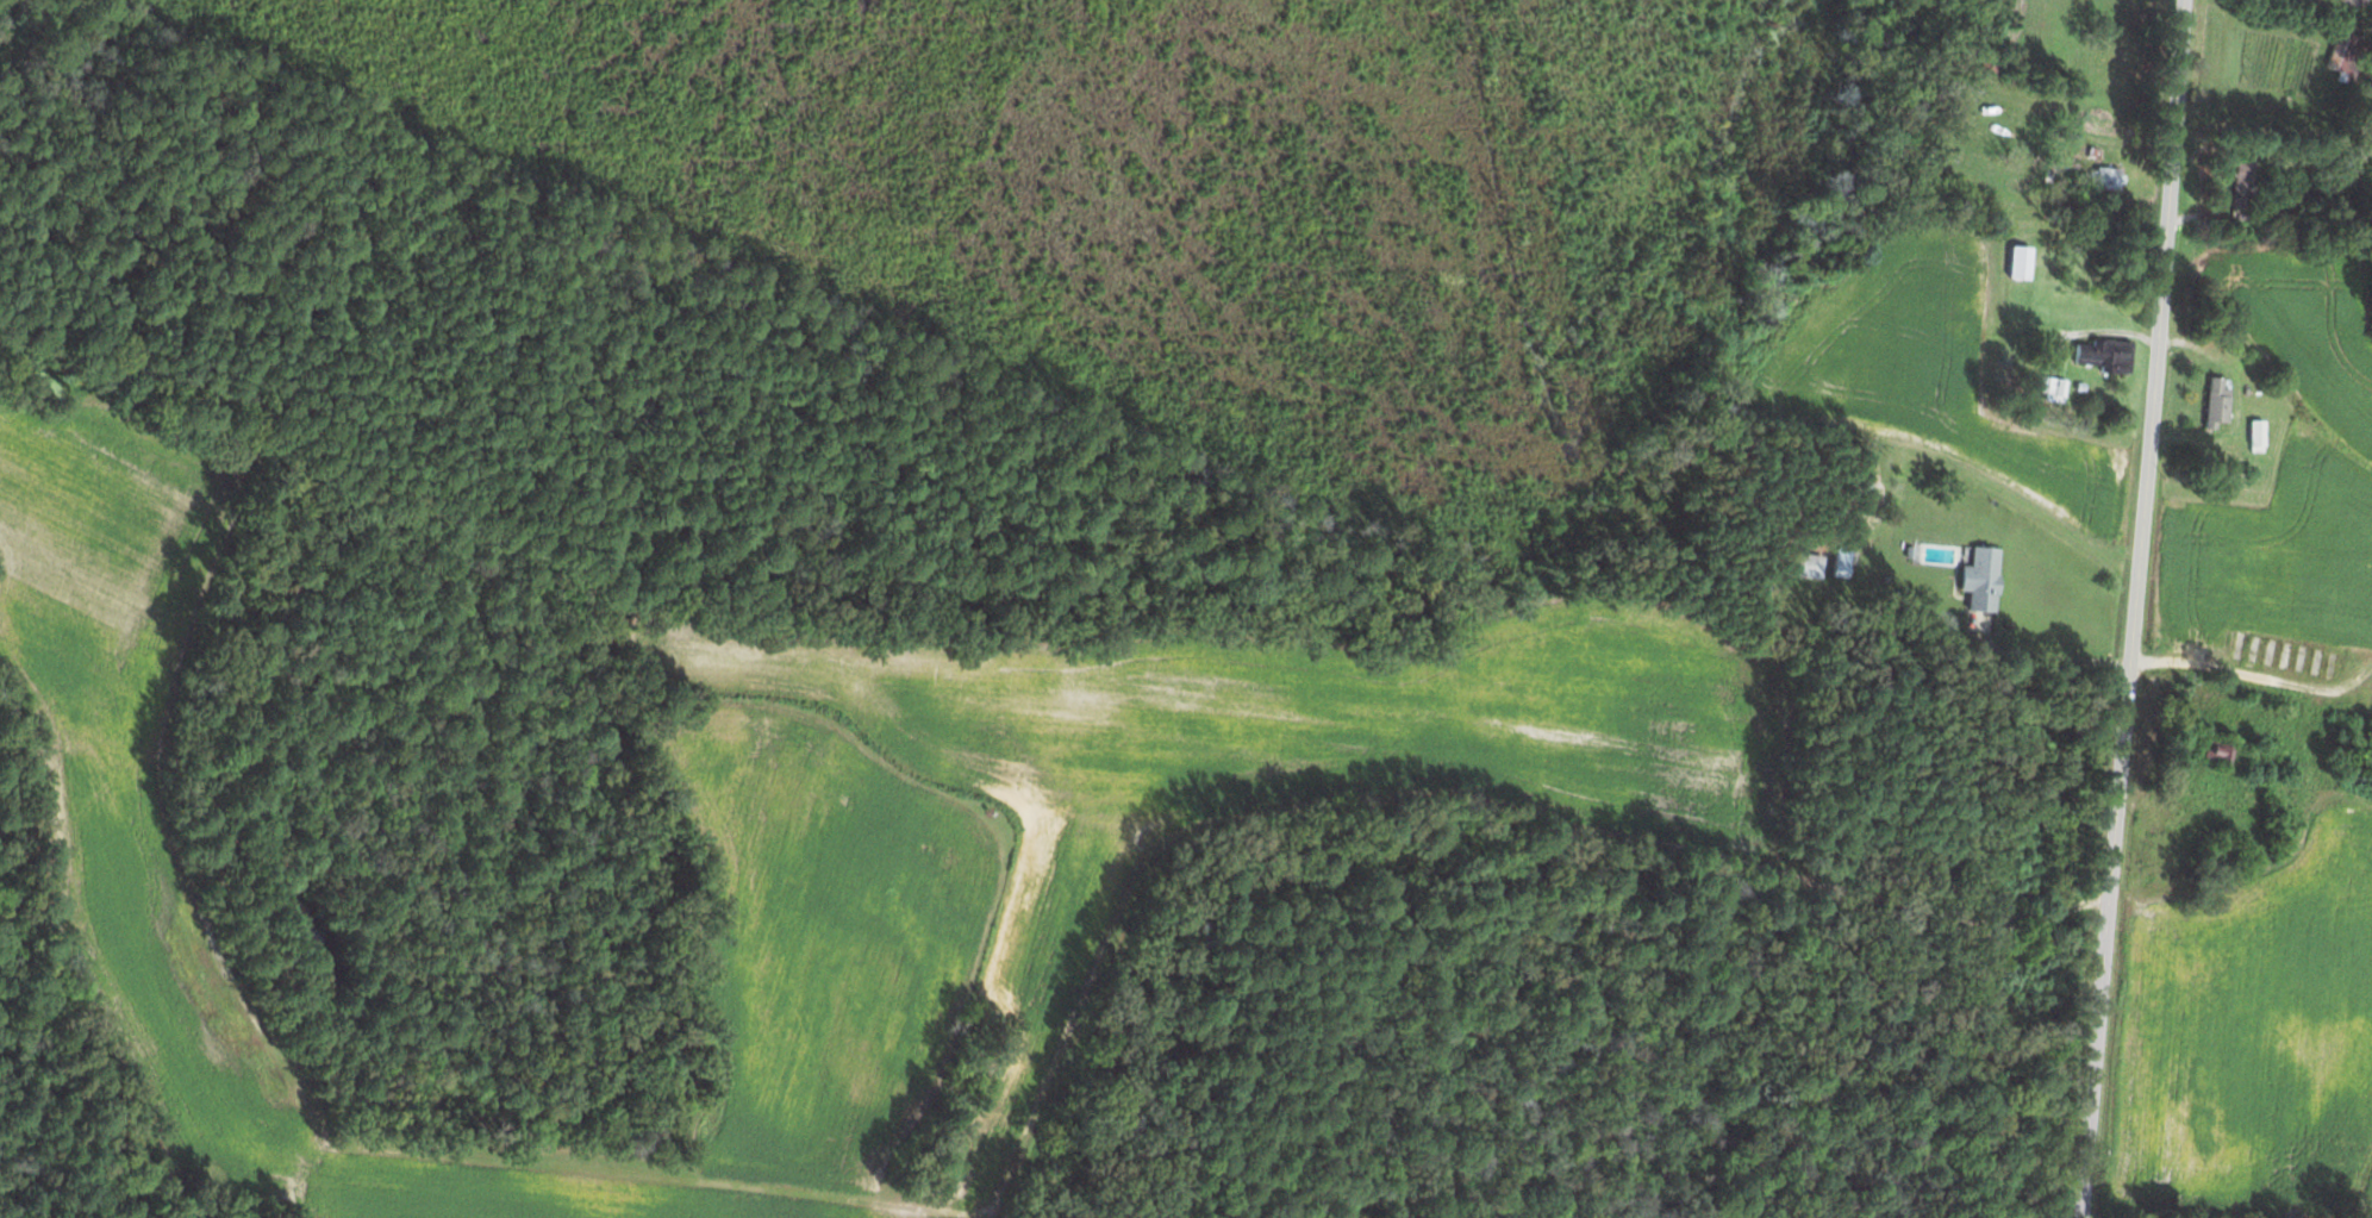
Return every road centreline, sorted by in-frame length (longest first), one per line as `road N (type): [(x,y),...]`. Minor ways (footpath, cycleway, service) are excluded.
road 1 (residential): [(2079,1217),(2185,0)]

